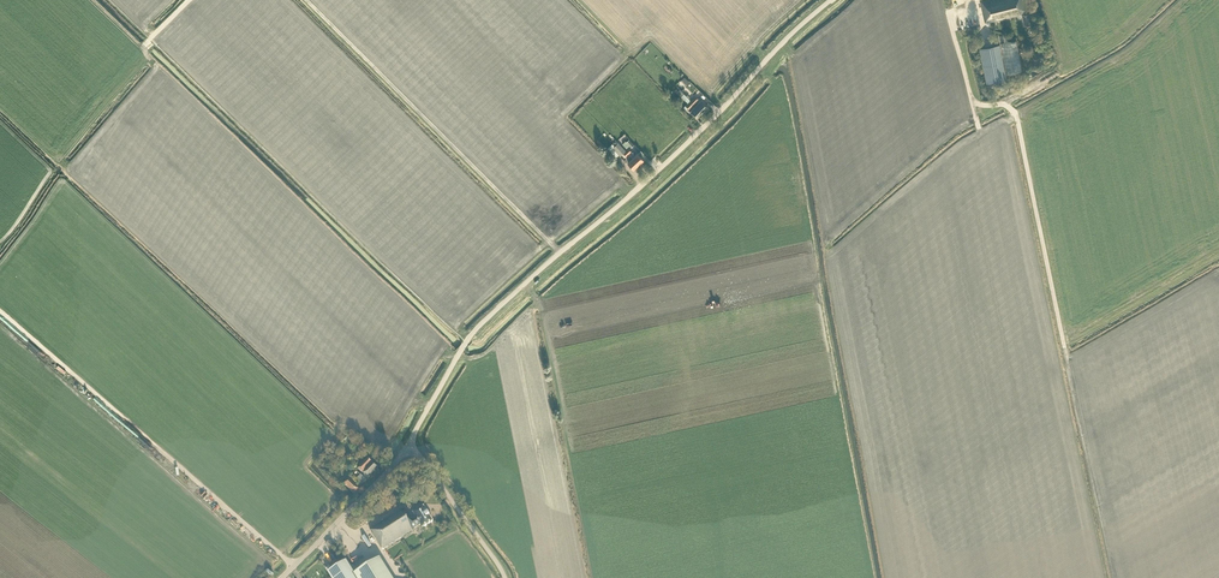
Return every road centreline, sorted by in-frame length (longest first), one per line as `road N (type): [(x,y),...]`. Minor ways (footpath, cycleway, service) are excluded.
road 1 (unclassified): [(409,444),(475,330),(695,136),(832,0)]
road 2 (unclassified): [(286,577),(409,444)]
road 3 (unclassified): [(505,577),(409,444)]

